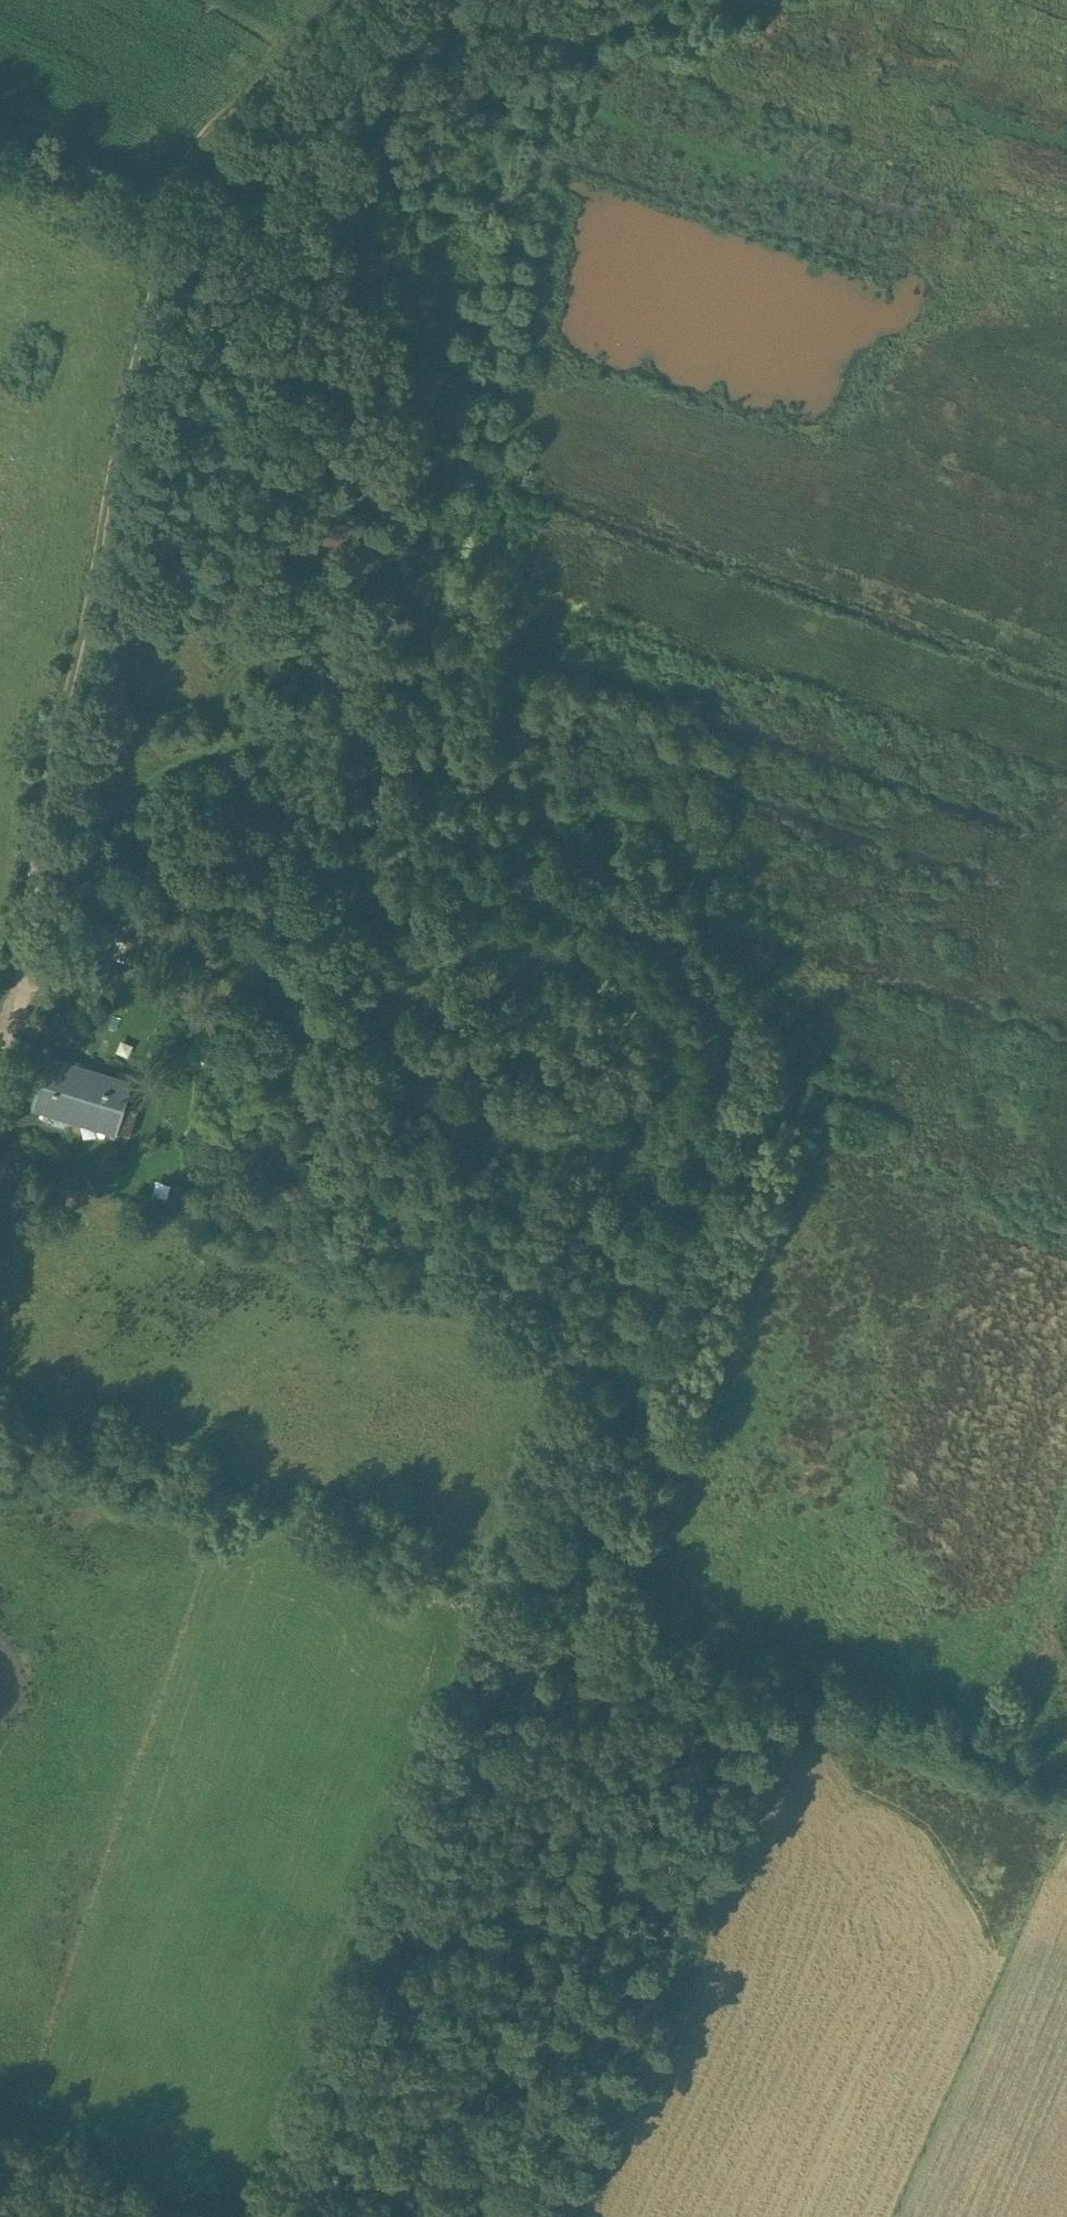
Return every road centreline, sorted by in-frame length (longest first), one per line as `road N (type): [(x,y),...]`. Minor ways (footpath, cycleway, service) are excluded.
road 1 (track): [(371,0),(171,181),(17,1009),(0,1047)]
road 2 (track): [(159,245),(0,186)]
road 3 (unclassified): [(146,2216),(0,2153)]

